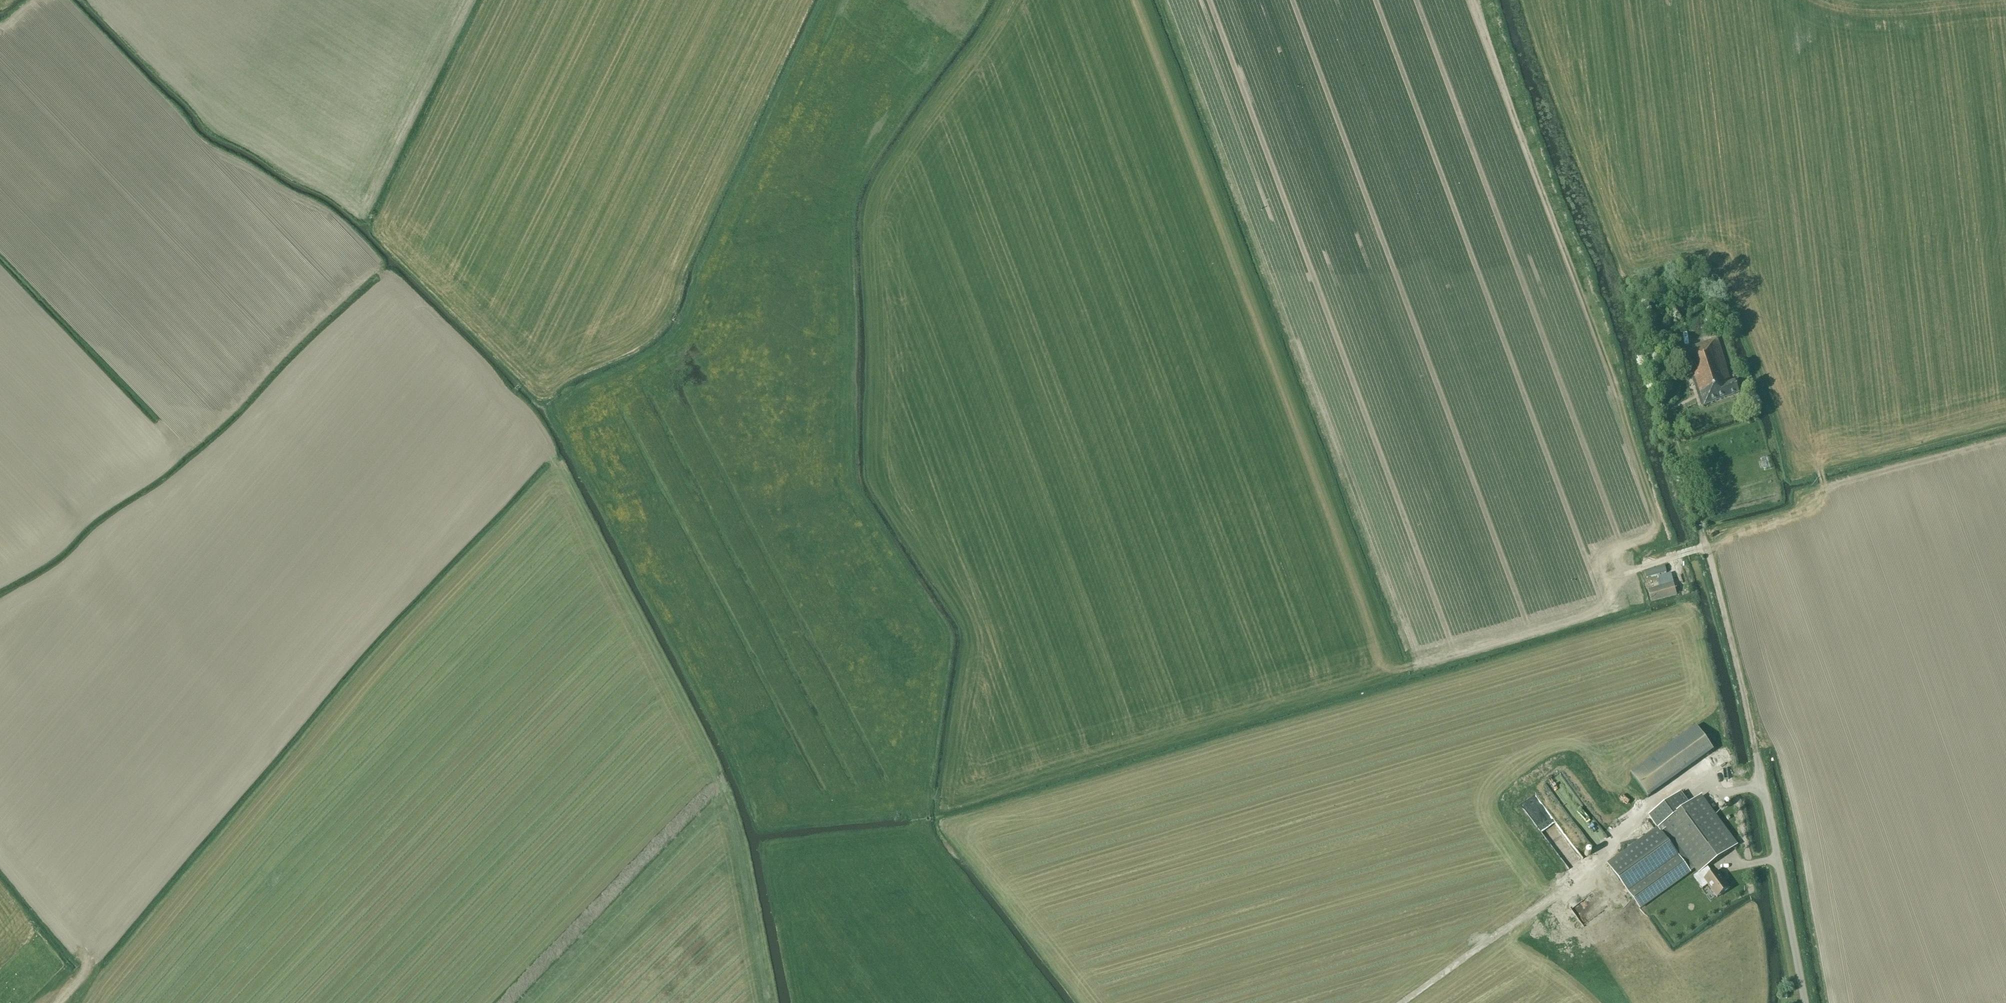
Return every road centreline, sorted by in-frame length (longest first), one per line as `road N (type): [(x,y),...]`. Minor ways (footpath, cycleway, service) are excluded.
road 1 (unclassified): [(1805,1002),(1663,380)]

